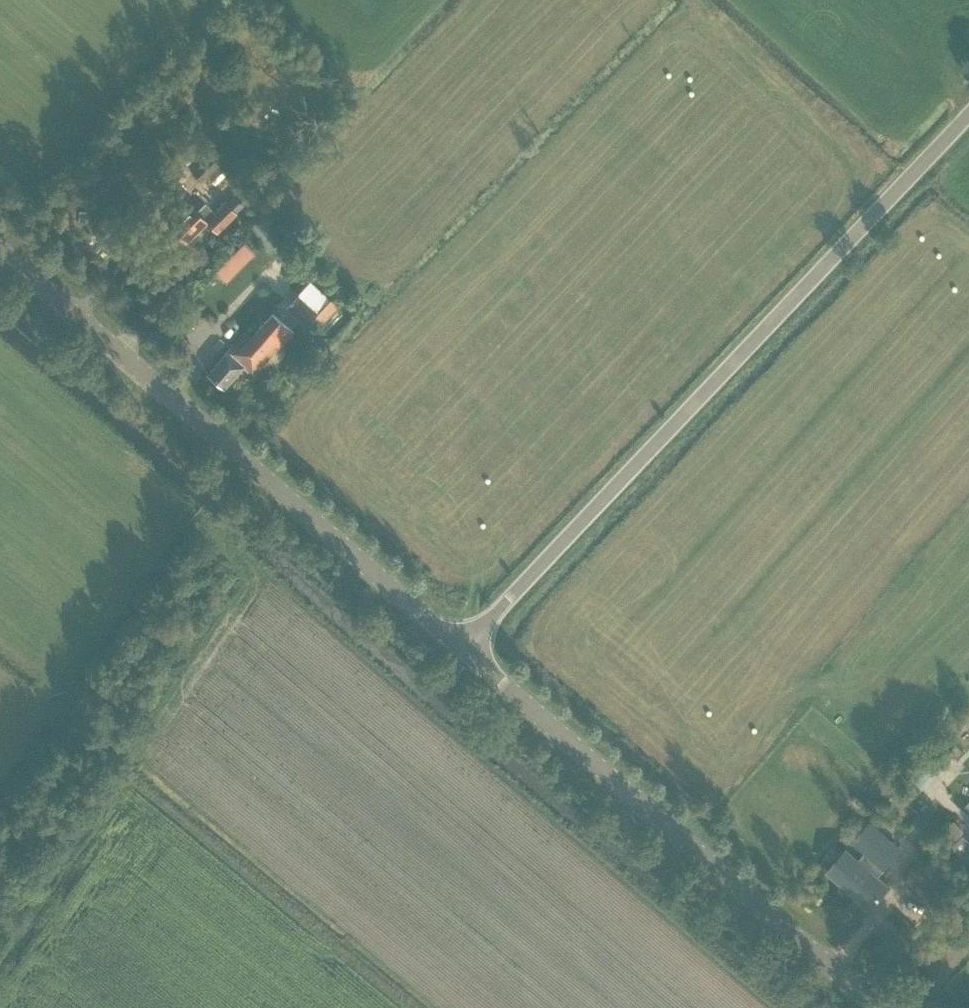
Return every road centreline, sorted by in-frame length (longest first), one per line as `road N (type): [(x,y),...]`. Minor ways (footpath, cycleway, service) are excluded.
road 1 (unclassified): [(462,647),(968,111)]
road 2 (tertiary): [(462,647),(0,248)]
road 3 (tertiary): [(879,1007),(462,647)]

